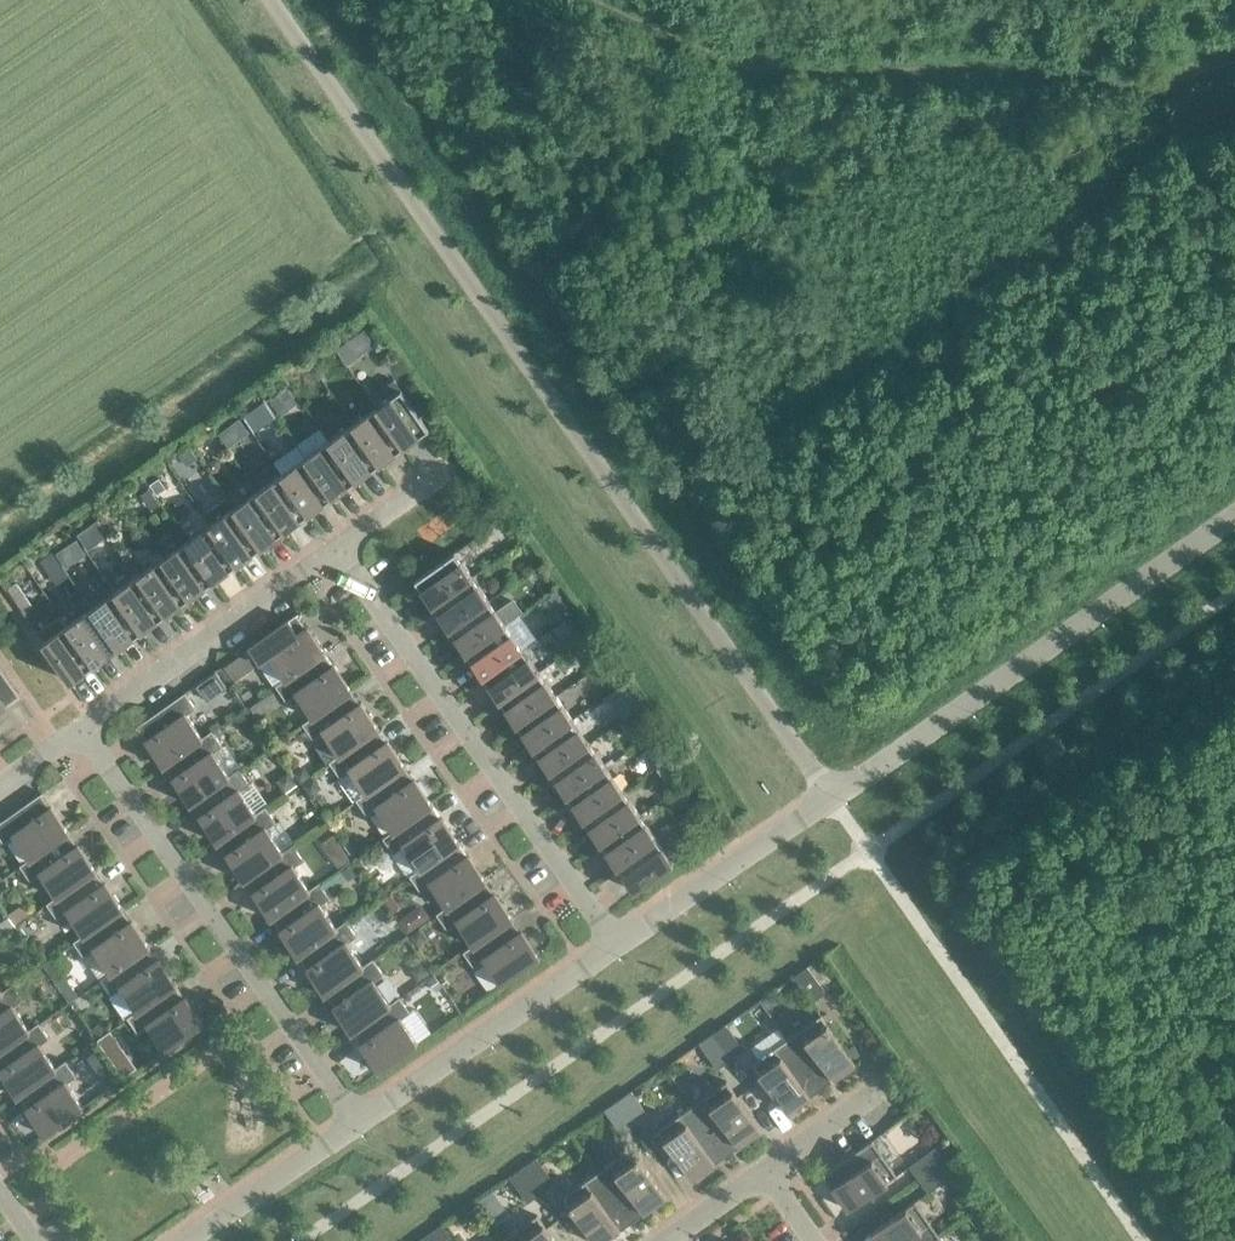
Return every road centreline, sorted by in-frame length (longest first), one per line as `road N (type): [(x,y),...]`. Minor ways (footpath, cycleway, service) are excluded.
road 1 (residential): [(833,797),(265,0)]
road 2 (residential): [(1234,517),(833,797)]
road 3 (residential): [(616,945),(338,547)]
road 4 (residential): [(359,1124),(83,727)]
road 5 (residential): [(359,1124),(616,945)]
road 6 (residential): [(83,727),(338,547)]
road 7 (residential): [(616,945),(833,797)]
road 8 (residential): [(187,1240),(359,1124)]
road 9 (residential): [(763,1173),(887,1085)]
road 10 (residential): [(338,547),(454,465)]

